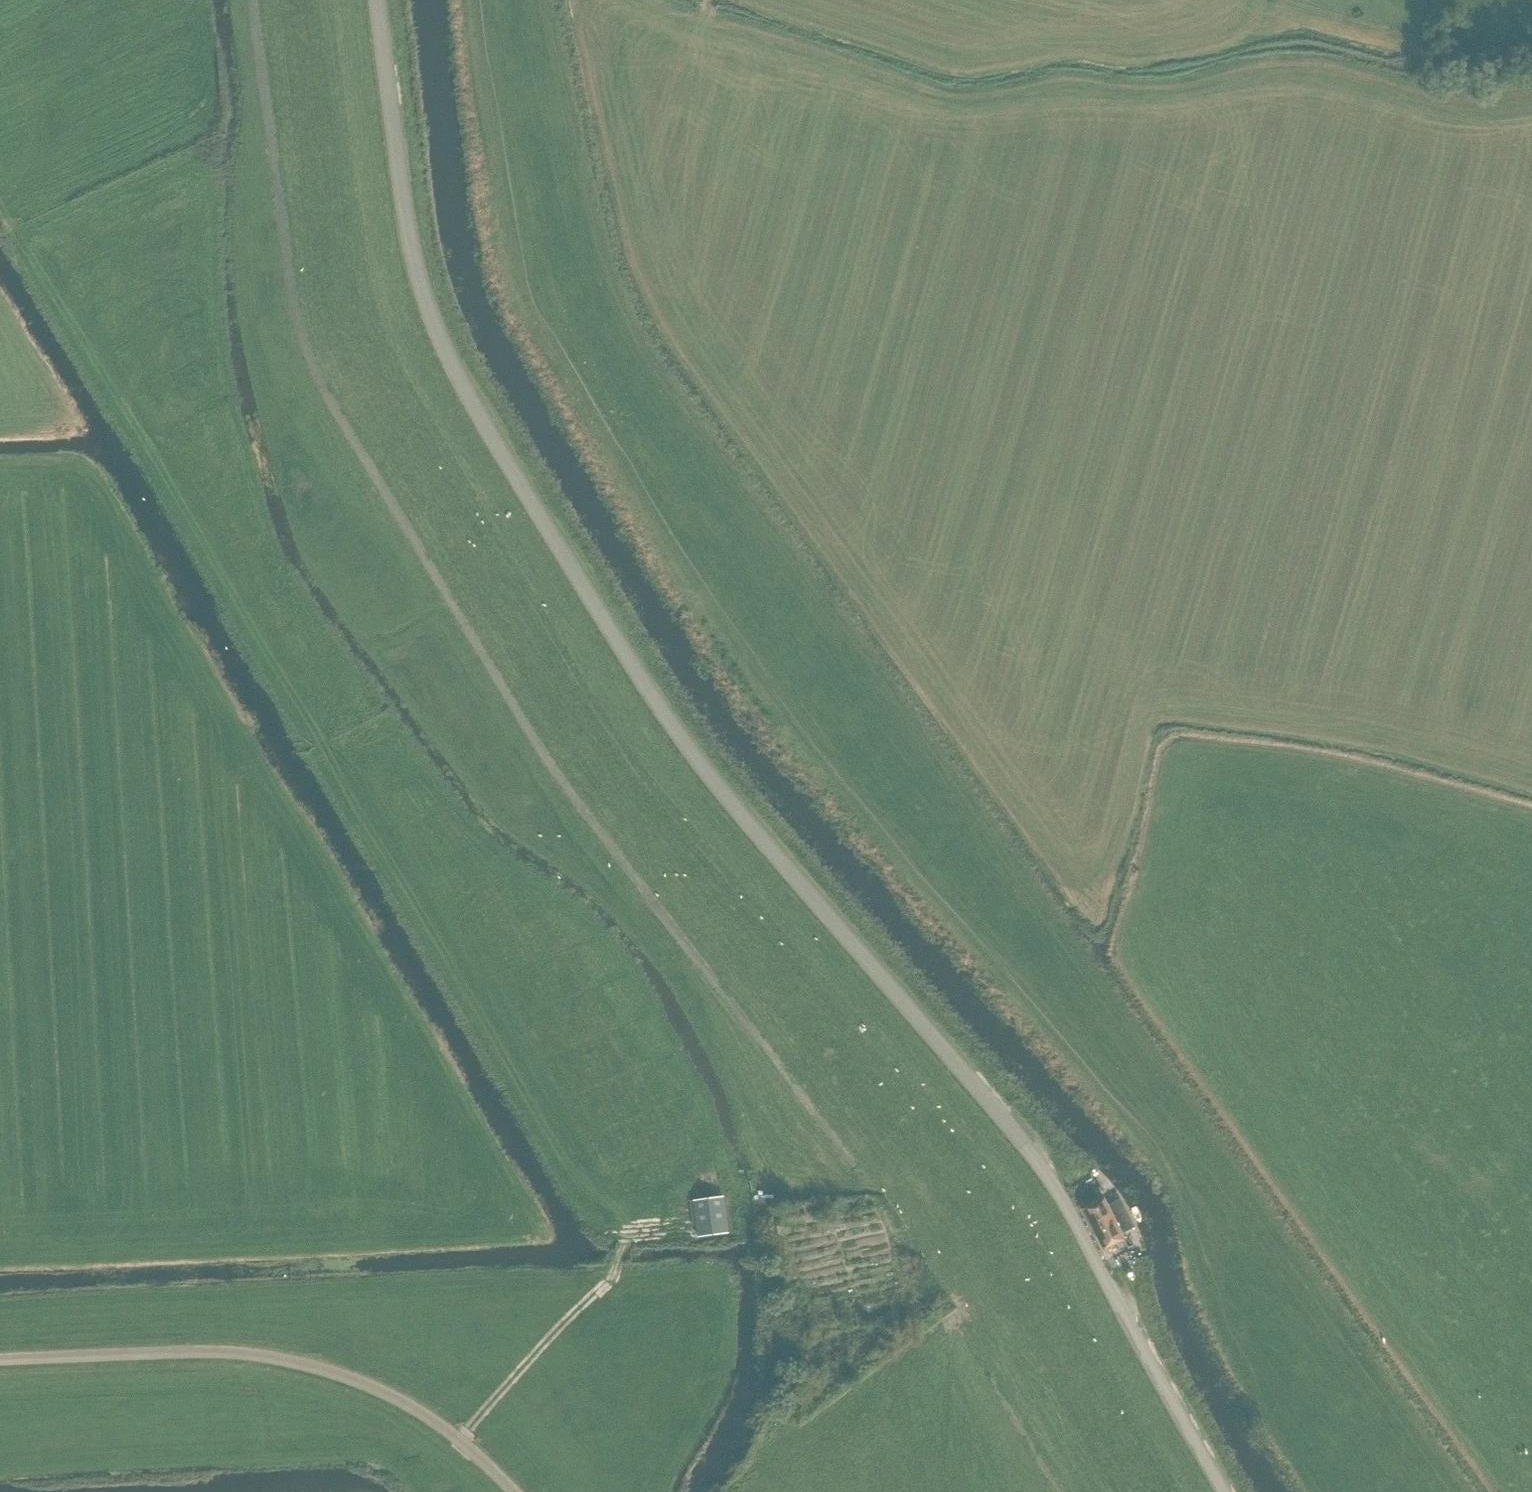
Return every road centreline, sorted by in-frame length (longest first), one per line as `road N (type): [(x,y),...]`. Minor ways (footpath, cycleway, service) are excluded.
road 1 (unclassified): [(1223,1491),(1034,1156),(698,763),(481,417),(440,338),(416,265),(376,0)]
road 2 (unclassified): [(514,1491),(446,1428),(404,1400),(288,1359),(0,1361)]
road 3 (track): [(459,1439),(610,1275),(636,1232)]

